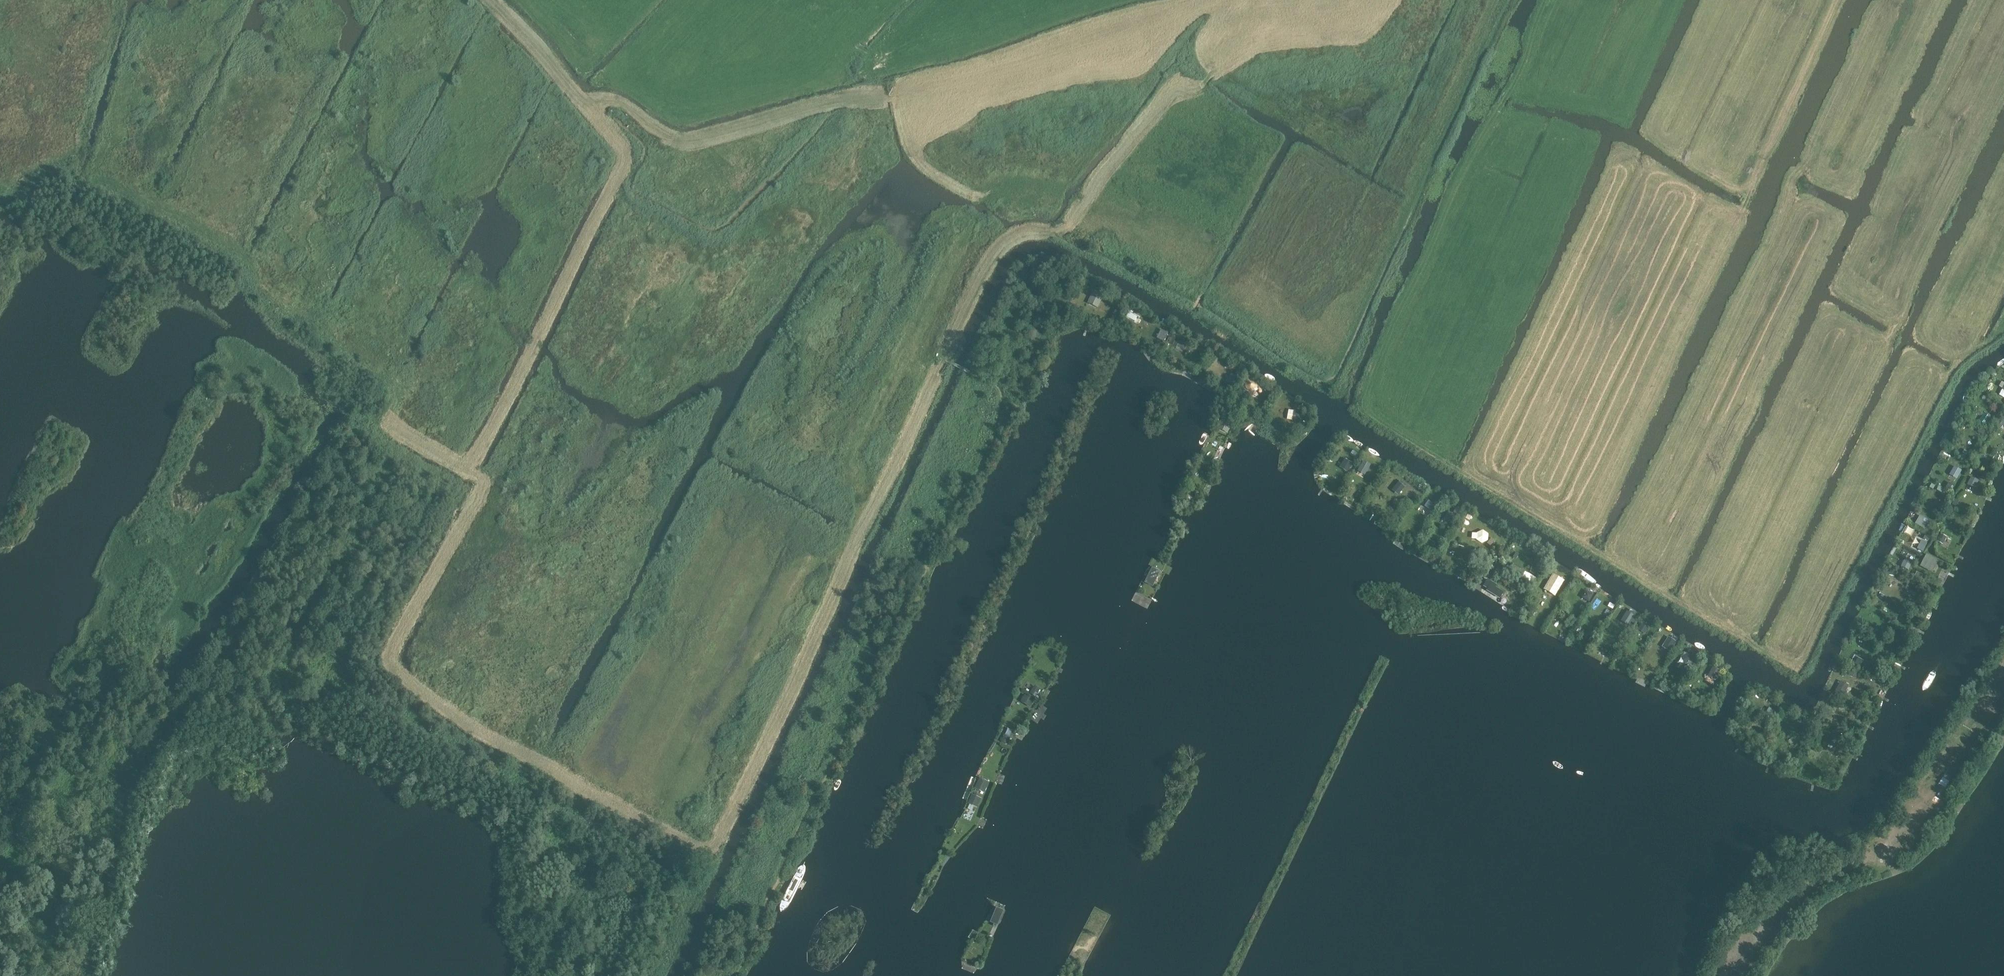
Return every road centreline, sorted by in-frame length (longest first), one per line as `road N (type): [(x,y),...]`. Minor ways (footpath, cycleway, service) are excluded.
road 1 (track): [(1729,910),(1770,877),(1803,873),(1878,842),(2003,656)]

